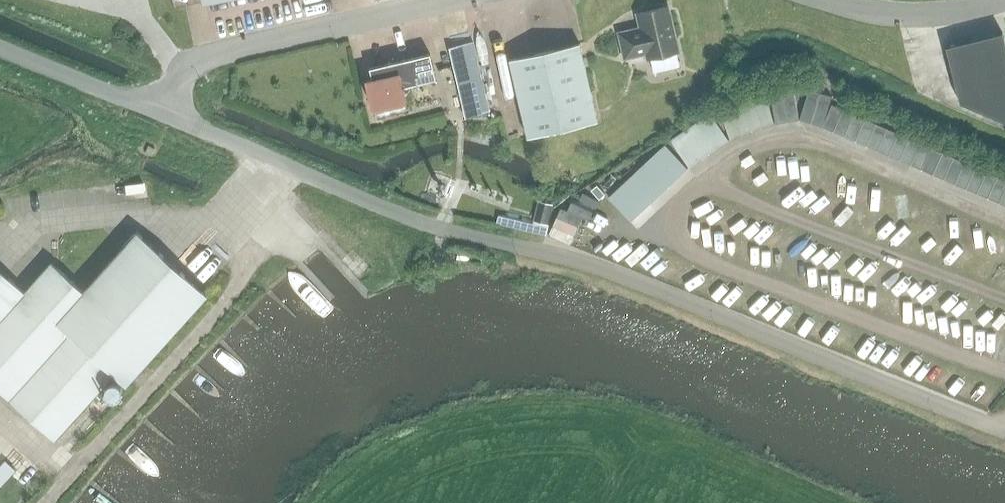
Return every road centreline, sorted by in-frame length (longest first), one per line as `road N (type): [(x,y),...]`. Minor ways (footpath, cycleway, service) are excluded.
road 1 (unclassified): [(1004,430),(632,278),(408,219),(166,115)]
road 2 (unclassified): [(166,115),(192,62),(447,0)]
road 3 (unclassified): [(166,115),(0,48)]
road 4 (unclassified): [(832,0),(926,16),(1004,1)]

